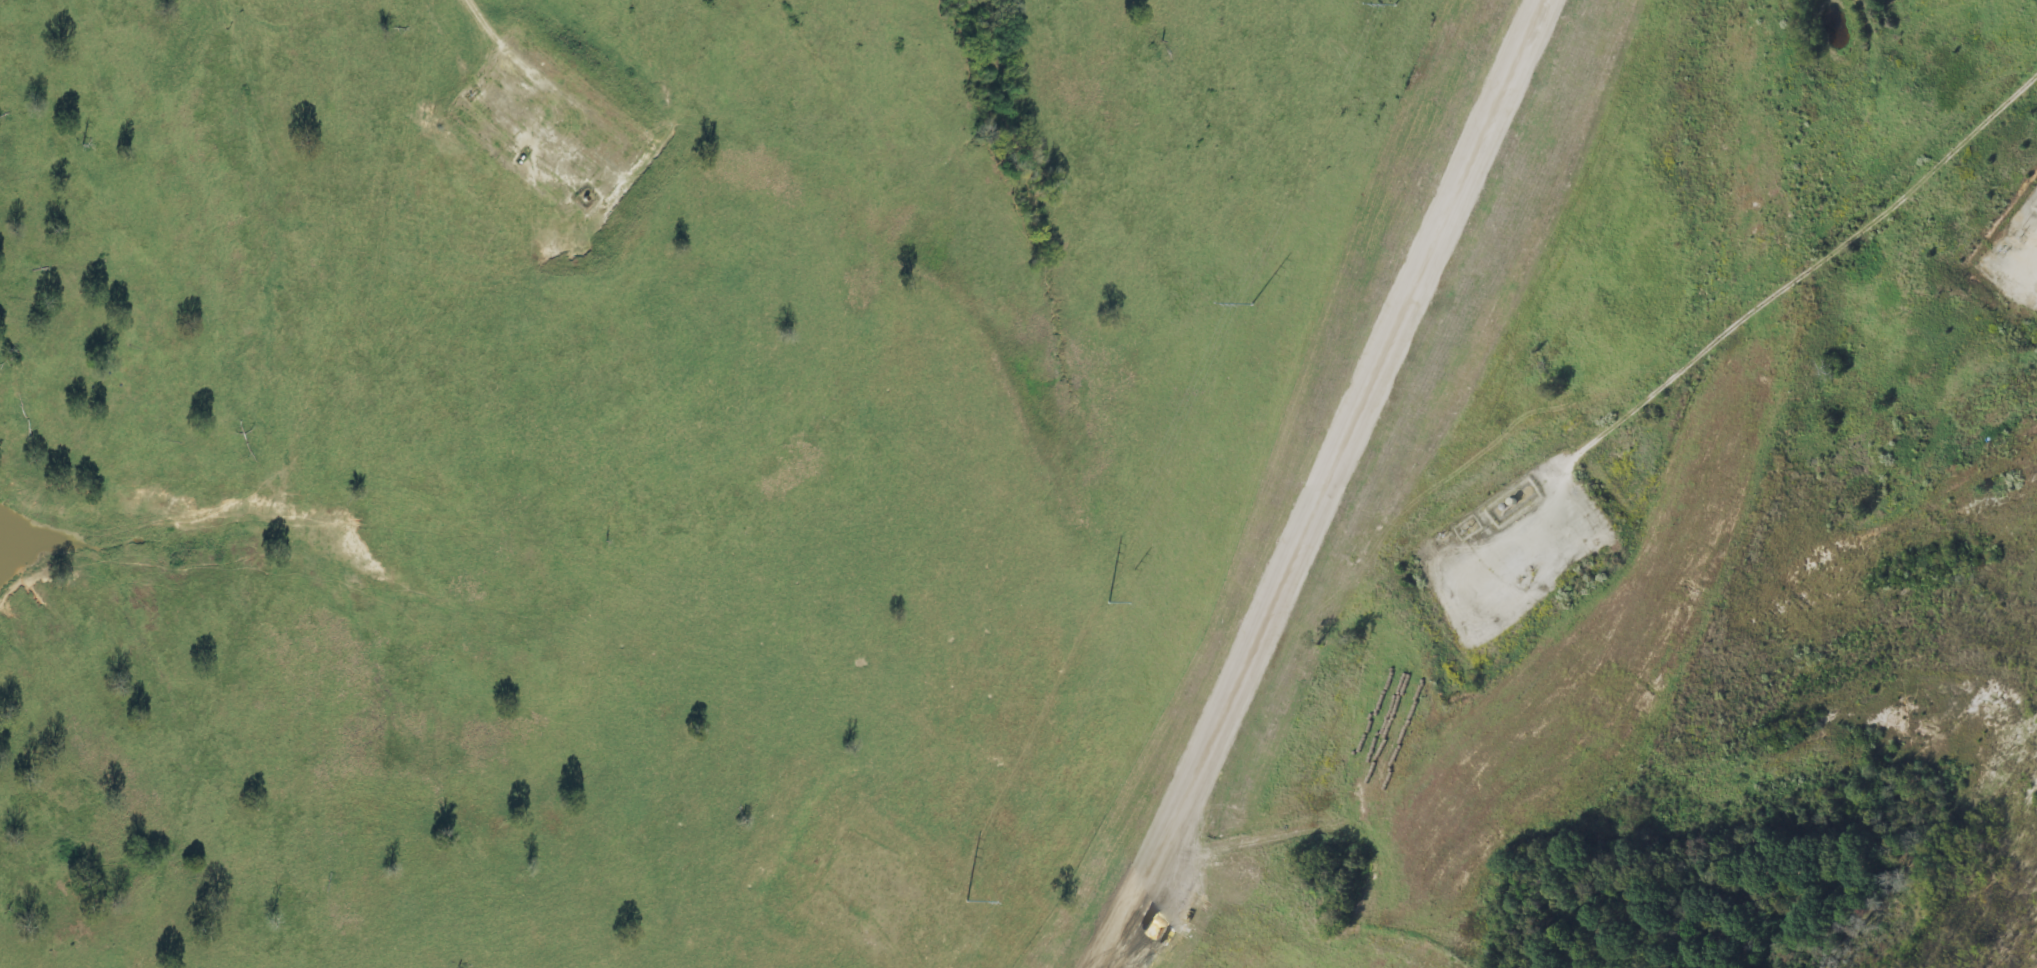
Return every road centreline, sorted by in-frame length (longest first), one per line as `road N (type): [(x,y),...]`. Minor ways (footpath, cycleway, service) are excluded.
road 1 (residential): [(397,448),(78,192),(0,67)]

